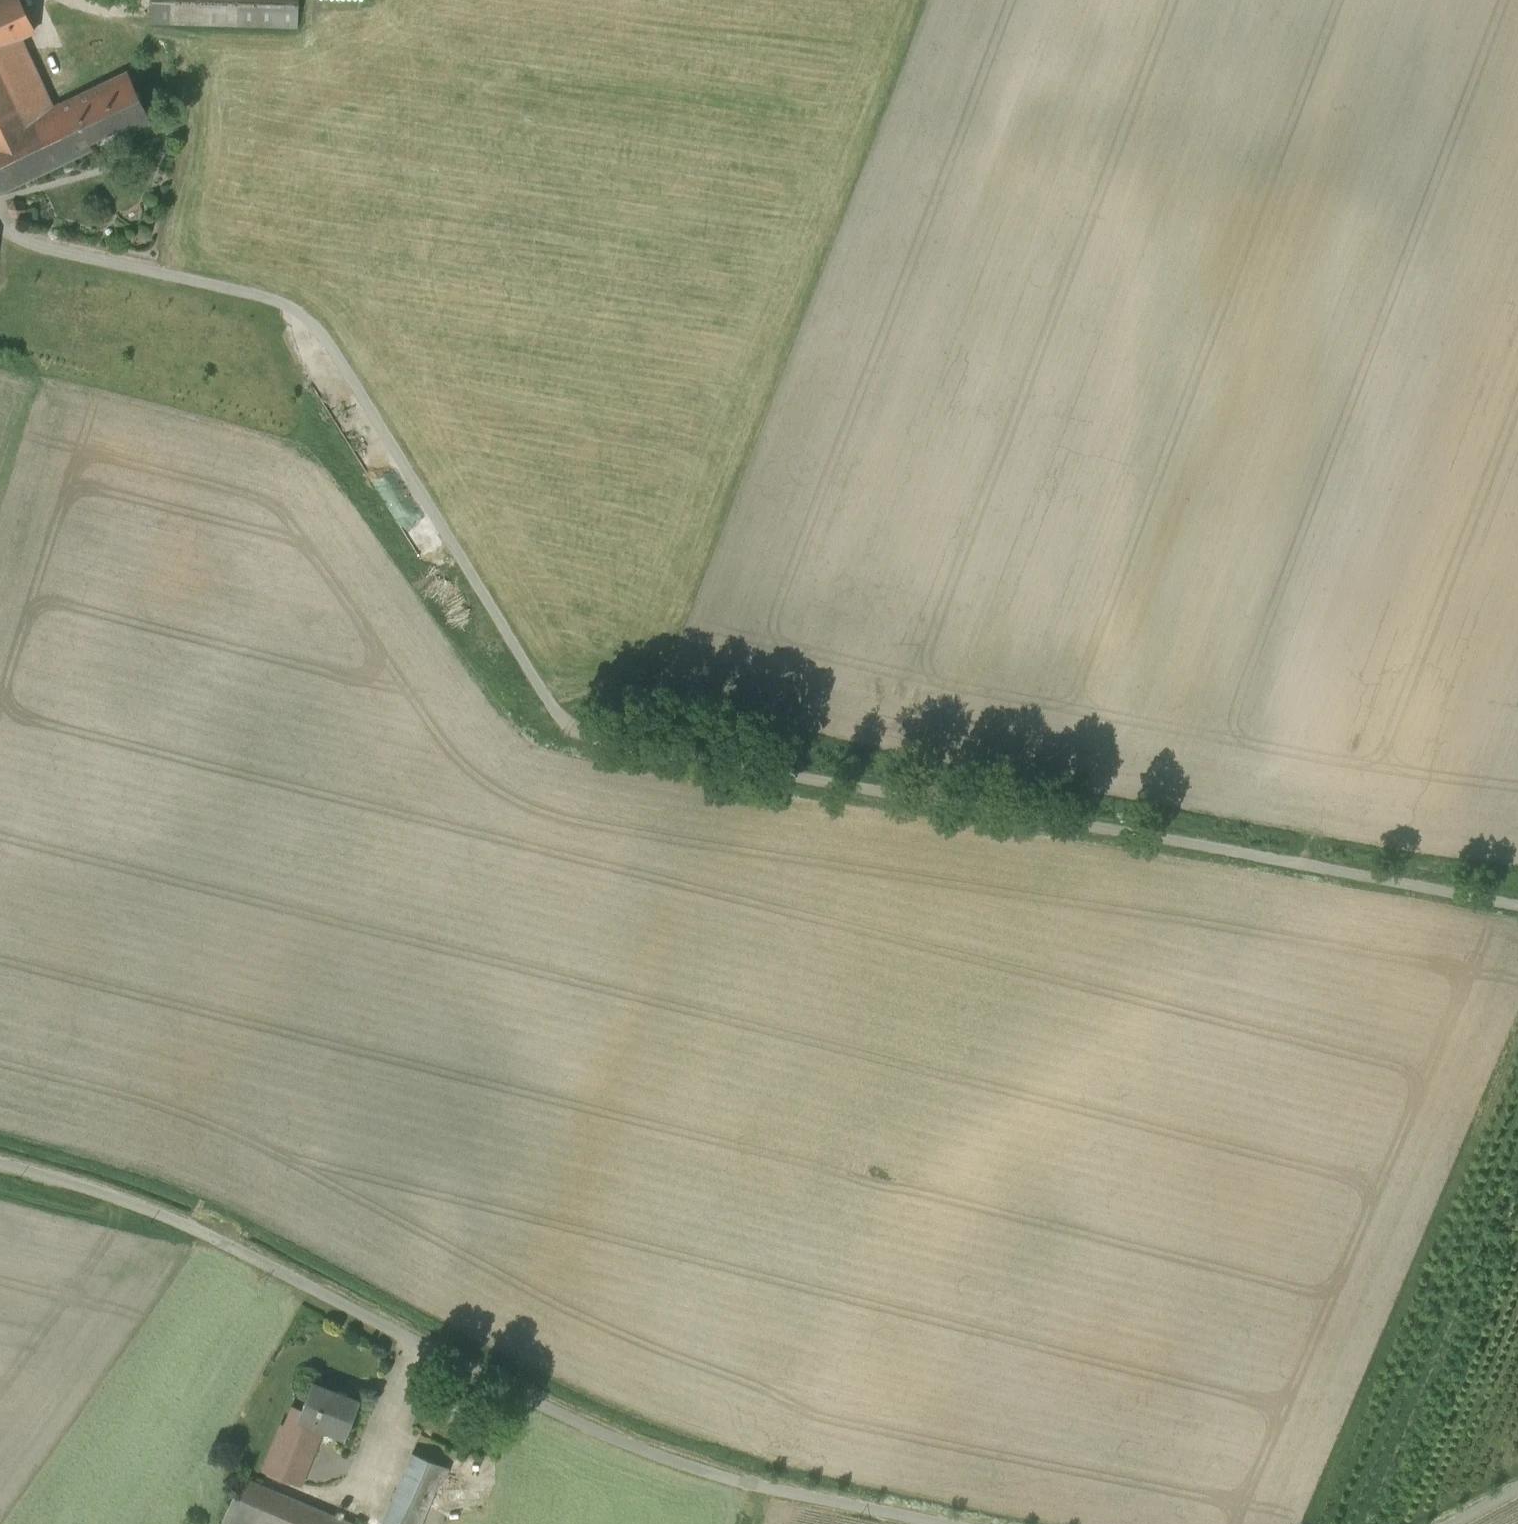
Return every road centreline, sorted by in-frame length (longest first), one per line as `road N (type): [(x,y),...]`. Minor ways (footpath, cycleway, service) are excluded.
road 1 (unclassified): [(976,1523),(750,1487),(637,1449),(484,1385),(201,1233),(0,1166)]

